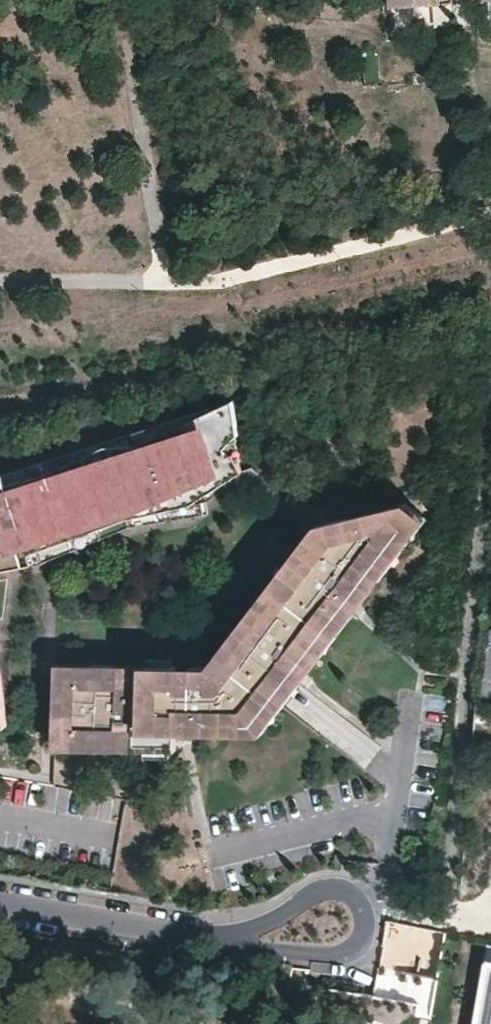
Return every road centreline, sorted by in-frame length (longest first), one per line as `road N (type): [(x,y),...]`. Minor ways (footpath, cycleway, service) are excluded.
road 1 (residential): [(227,945),(334,957),(358,944),(362,904),(341,888),(317,889),(297,904)]
road 2 (residential): [(227,945),(0,901)]

